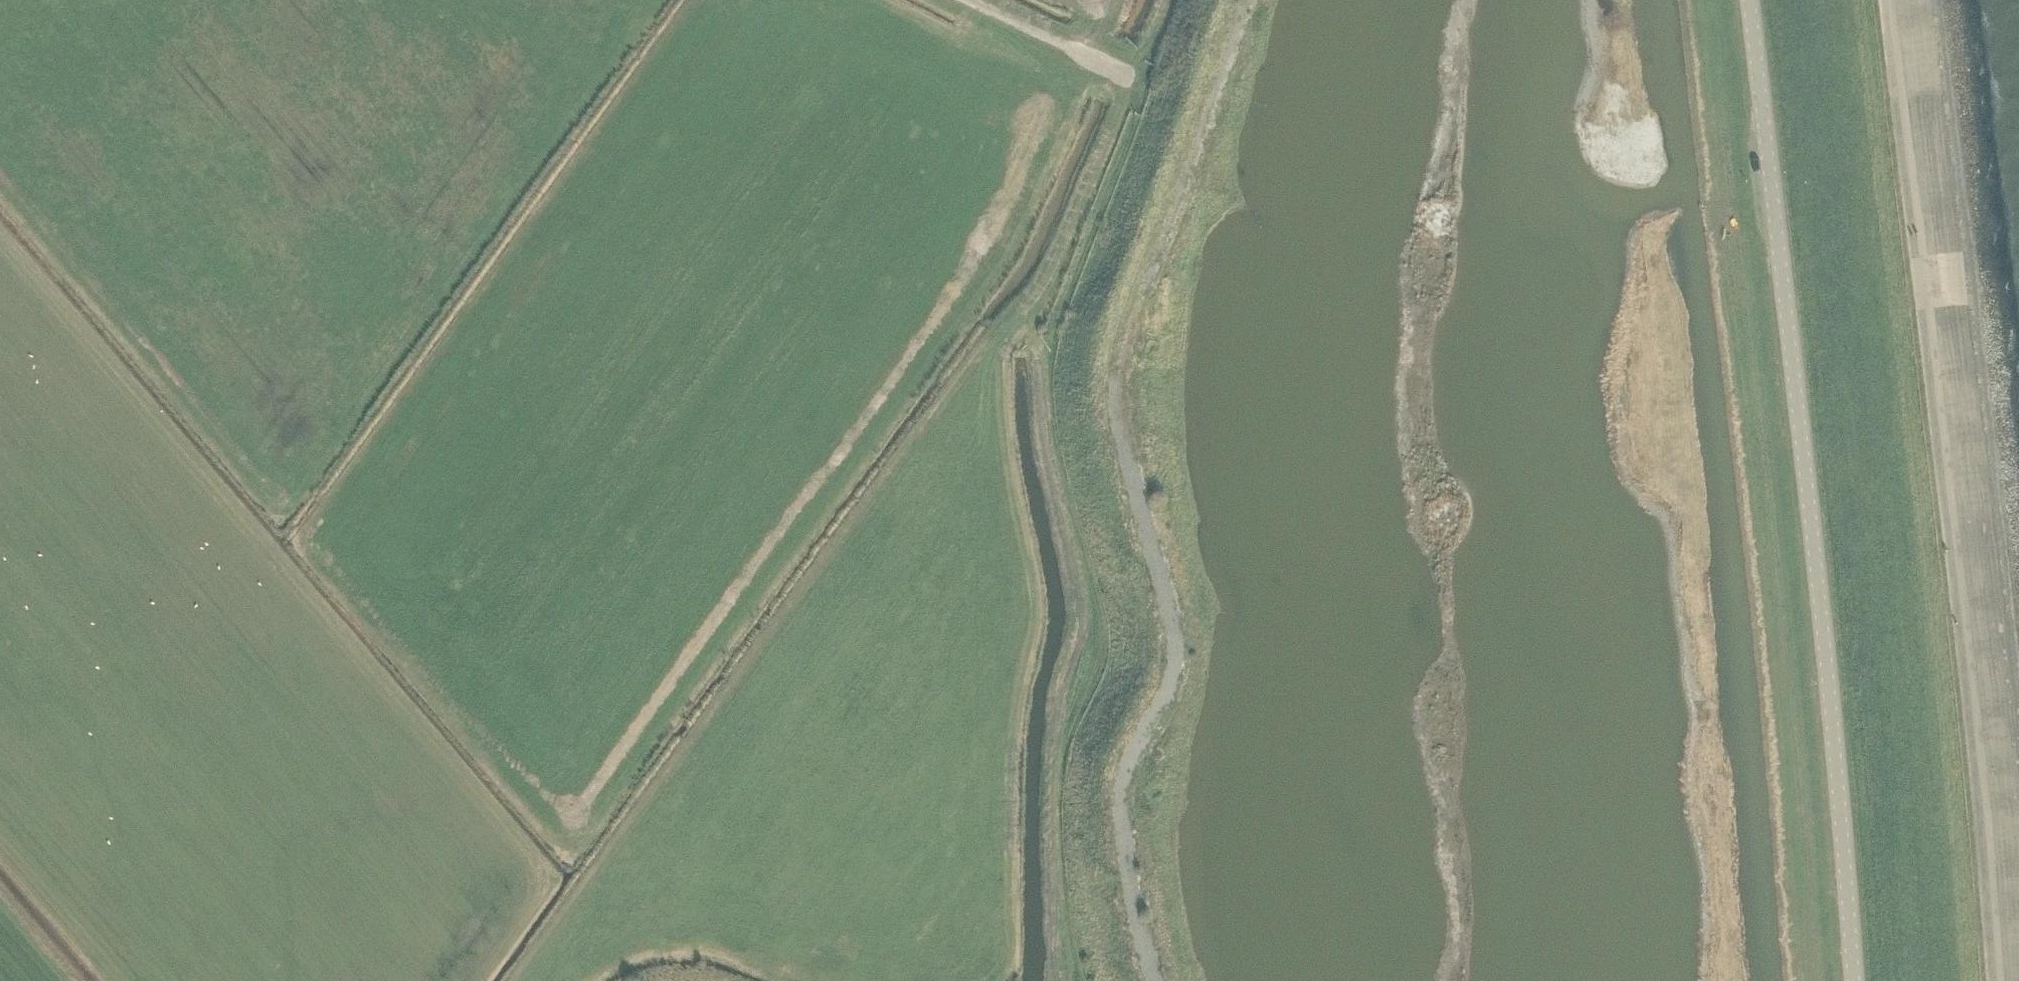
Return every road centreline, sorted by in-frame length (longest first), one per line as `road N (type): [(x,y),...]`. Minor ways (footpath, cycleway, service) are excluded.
road 1 (tertiary): [(1856,980),(1836,732),(1748,0)]
road 2 (unclassified): [(1130,78),(967,0)]

